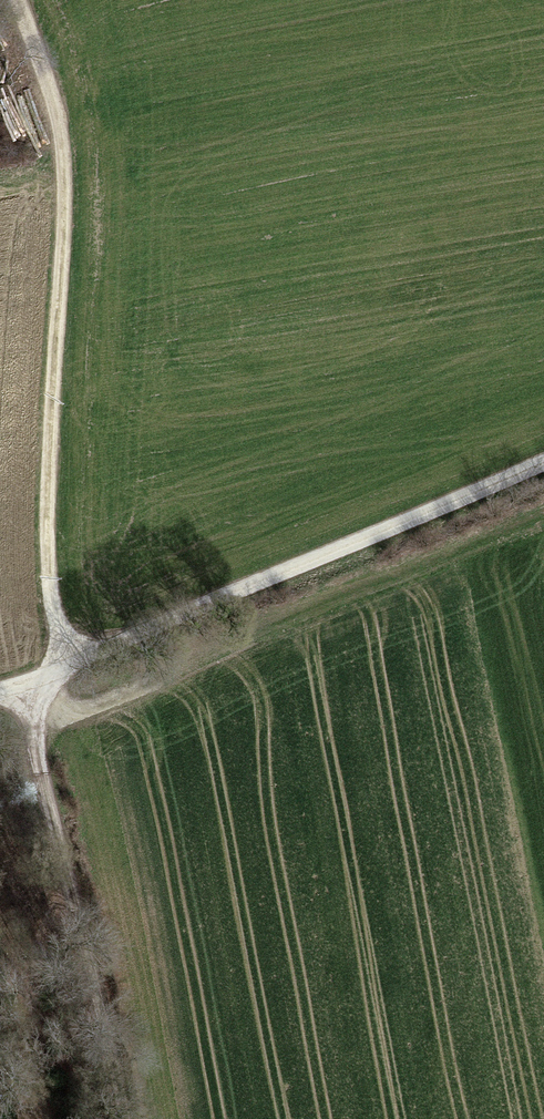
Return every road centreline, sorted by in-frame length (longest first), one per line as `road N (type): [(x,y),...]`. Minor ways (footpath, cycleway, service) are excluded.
road 1 (track): [(72,664),(51,597),(47,537),(64,194),(54,100),(19,0)]
road 2 (track): [(543,461),(0,690)]
road 3 (track): [(25,683),(108,1118)]

